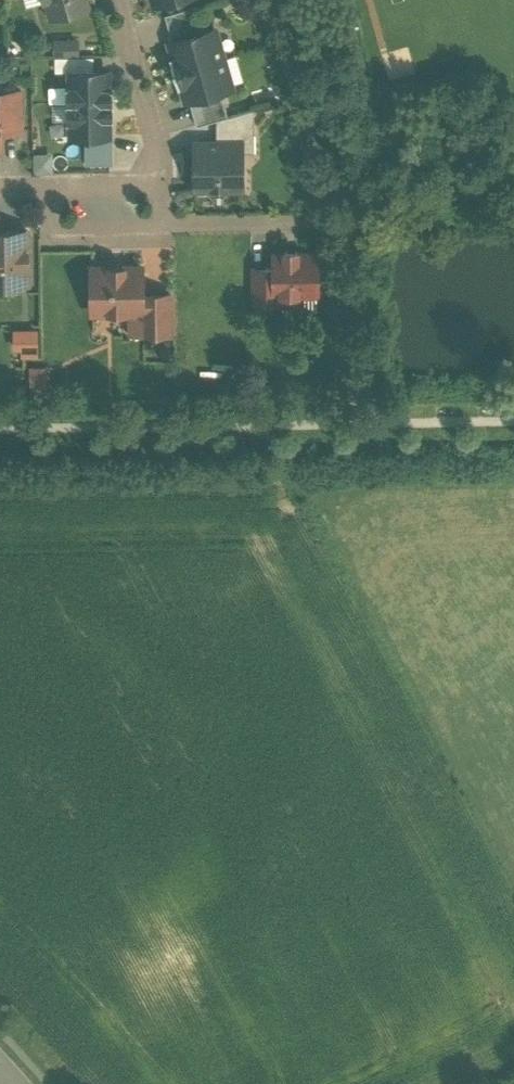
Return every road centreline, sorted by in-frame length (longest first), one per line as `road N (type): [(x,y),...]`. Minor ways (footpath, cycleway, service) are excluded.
road 1 (residential): [(50,185),(54,233),(162,227)]
road 2 (residential): [(161,143),(125,0)]
road 3 (residential): [(50,185),(133,181),(160,161),(161,143)]
road 4 (residential): [(162,227),(286,215)]

